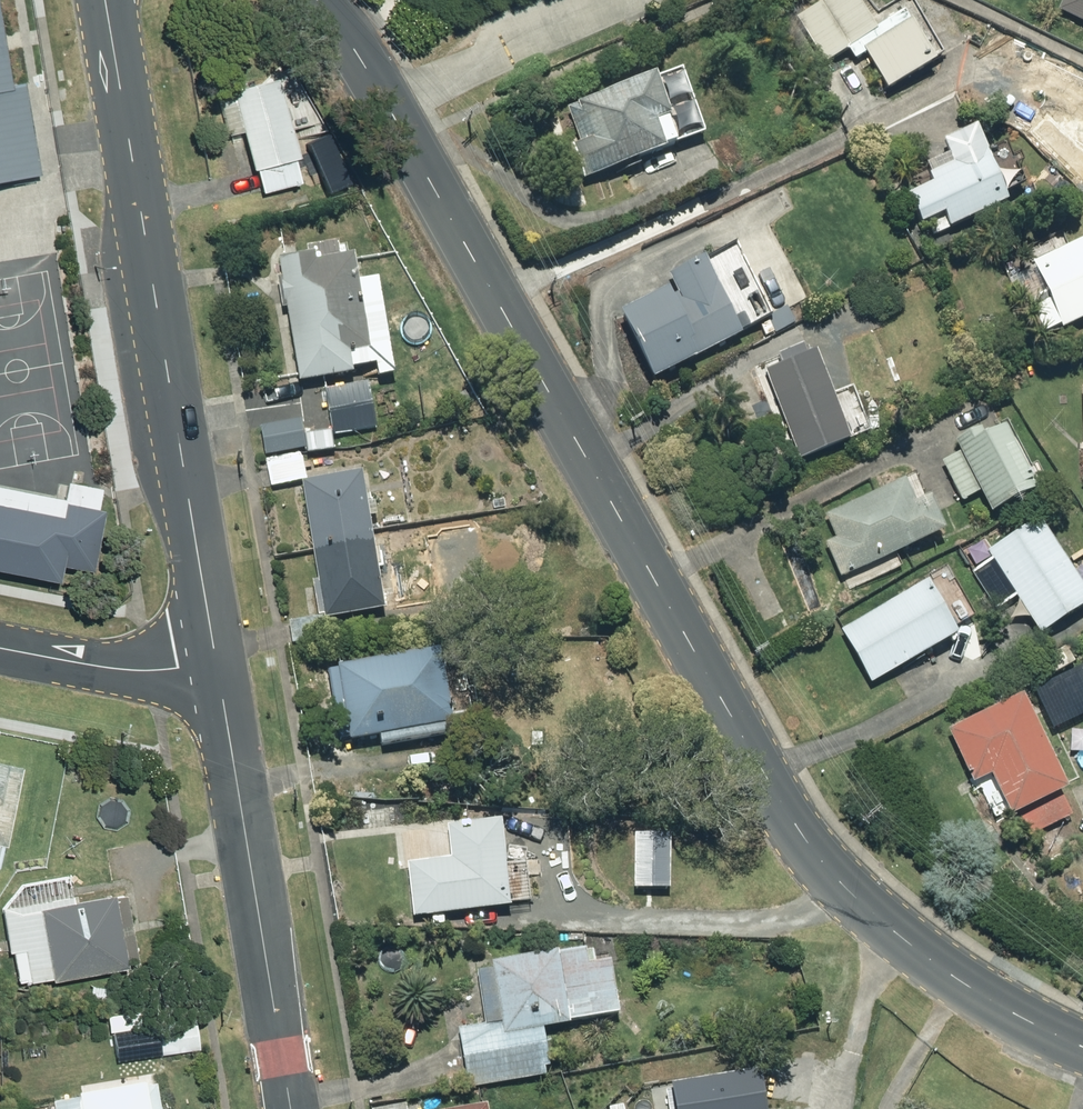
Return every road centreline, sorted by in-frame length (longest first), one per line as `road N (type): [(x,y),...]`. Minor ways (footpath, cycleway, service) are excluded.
road 1 (tertiary): [(384,105),(802,834),(851,893),(958,980),(1082,1046)]
road 2 (tertiary): [(104,0),(215,656)]
road 3 (tertiary): [(215,656),(290,1108)]
road 4 (residential): [(384,105),(625,0)]
road 5 (residential): [(0,647),(107,669),(215,656)]
road 6 (tertiary): [(316,0),(384,105)]

